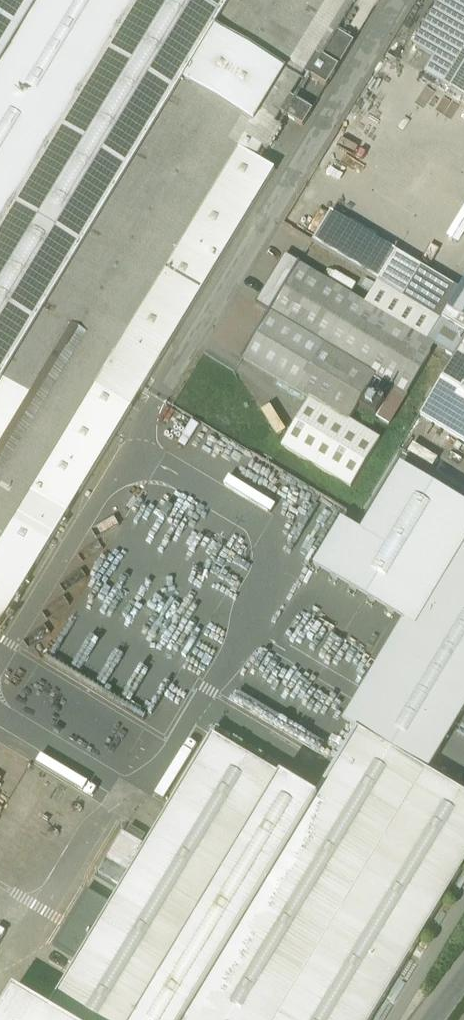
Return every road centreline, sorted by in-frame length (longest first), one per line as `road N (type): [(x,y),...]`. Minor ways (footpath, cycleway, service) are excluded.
road 1 (residential): [(160,389),(394,0)]

